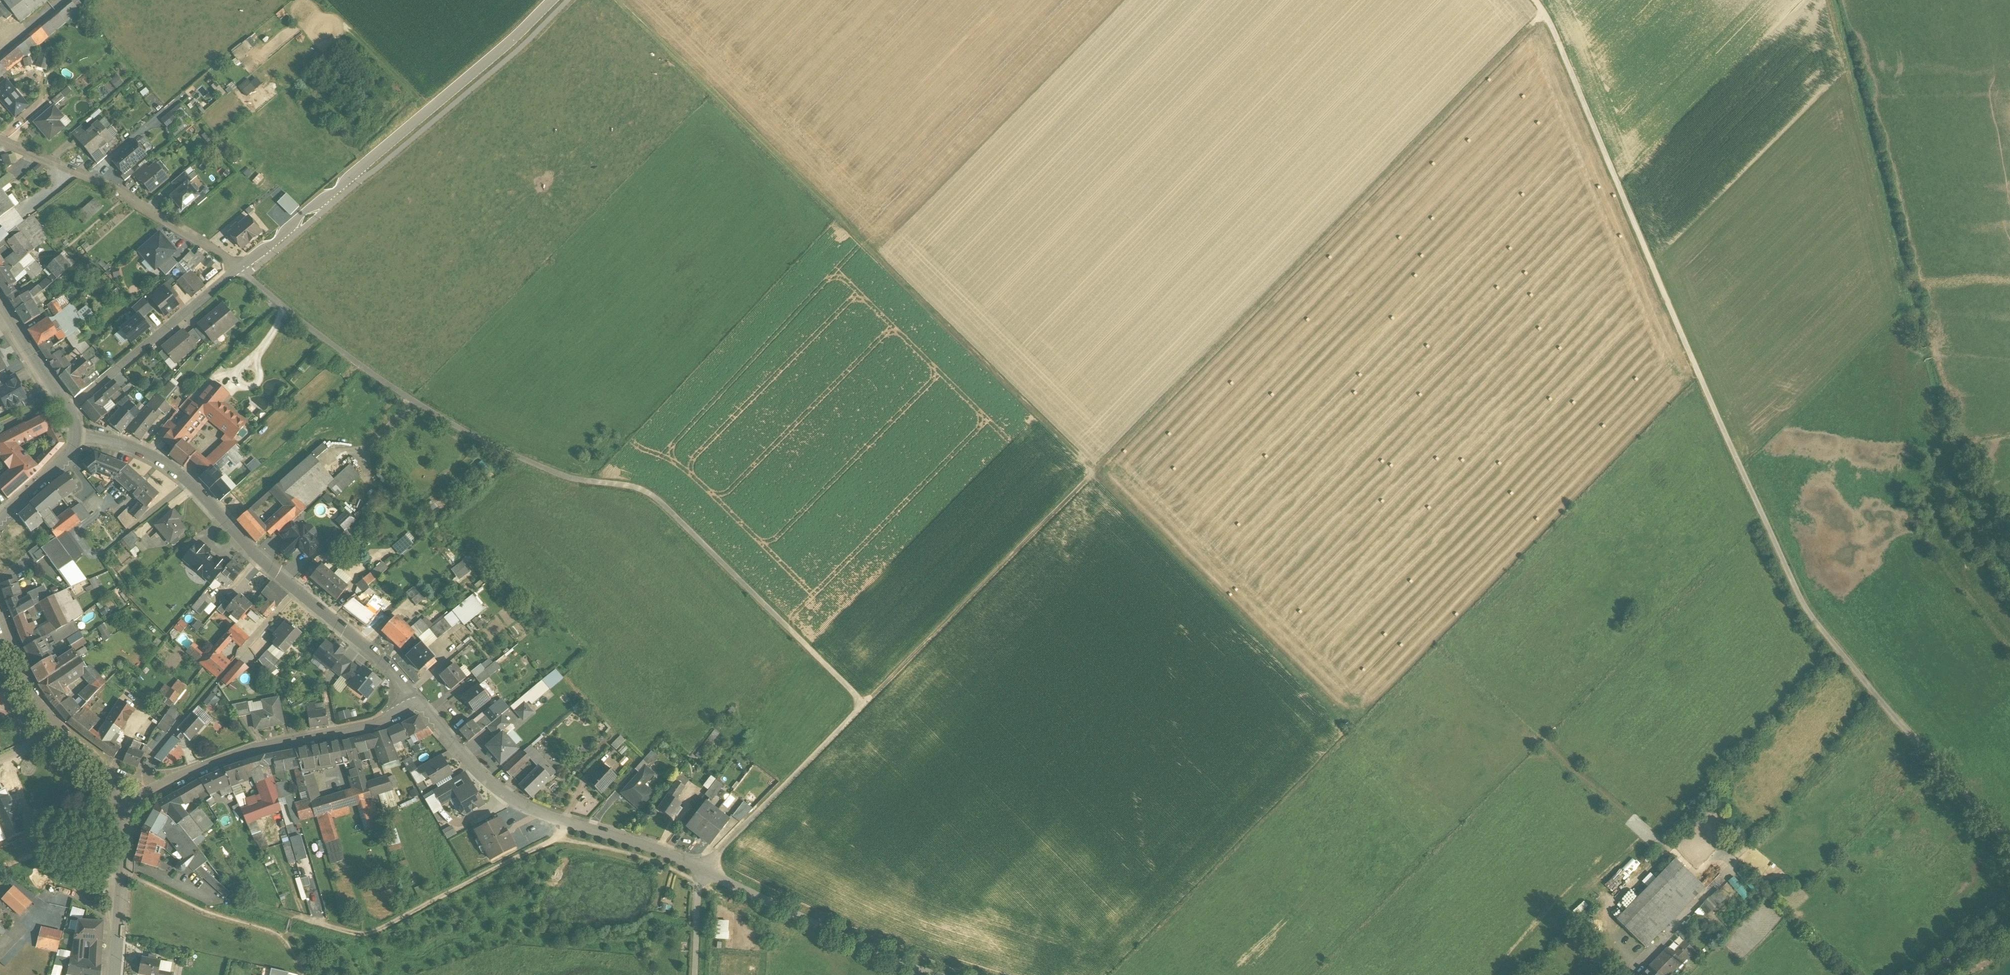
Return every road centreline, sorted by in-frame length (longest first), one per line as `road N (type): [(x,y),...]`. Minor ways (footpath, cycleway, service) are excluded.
road 1 (track): [(618,0),(1093,473),(1543,12)]
road 2 (track): [(2009,844),(1807,607),(1543,12)]
road 3 (track): [(247,274),(437,420),(540,471),(659,503),(864,704)]
road 4 (track): [(1354,730),(1093,473),(864,704)]
road 5 (residential): [(76,438),(138,450),(193,485),(272,571),(374,654),(417,701)]
road 6 (residential): [(704,873),(518,805),(464,759),(417,701)]
road 7 (unclassified): [(303,212),(549,0)]
road 8 (residential): [(417,701),(375,724),(198,769),(153,789),(126,815)]
road 9 (track): [(292,916),(374,933),(560,839)]
road 10 (residential): [(0,141),(109,185),(240,268)]
road 11 (track): [(864,704),(736,833),(699,887)]
road 12 (unclassified): [(929,974),(704,873)]
road 13 (residential): [(68,411),(240,268)]
road 14 (tertiary): [(113,974),(126,815)]
road 15 (tertiary): [(68,411),(0,302)]
road 16 (tertiary): [(60,726),(37,703),(0,620)]

